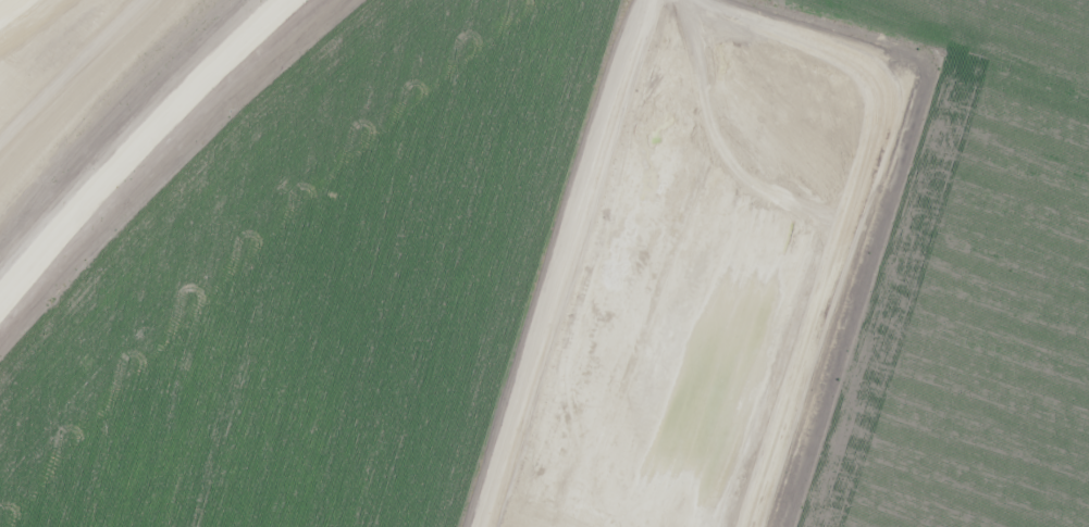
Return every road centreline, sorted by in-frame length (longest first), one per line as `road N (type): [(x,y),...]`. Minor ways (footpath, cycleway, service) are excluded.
road 1 (tertiary): [(0,304),(137,149),(289,0)]

